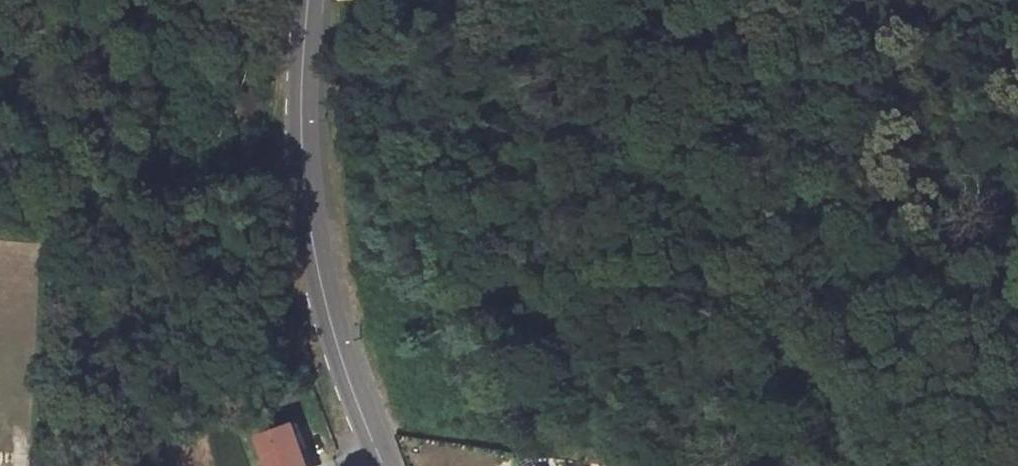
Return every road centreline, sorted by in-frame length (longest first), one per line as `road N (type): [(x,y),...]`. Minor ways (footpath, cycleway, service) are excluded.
road 1 (tertiary): [(317,0),(303,165),(356,396),(395,465)]

